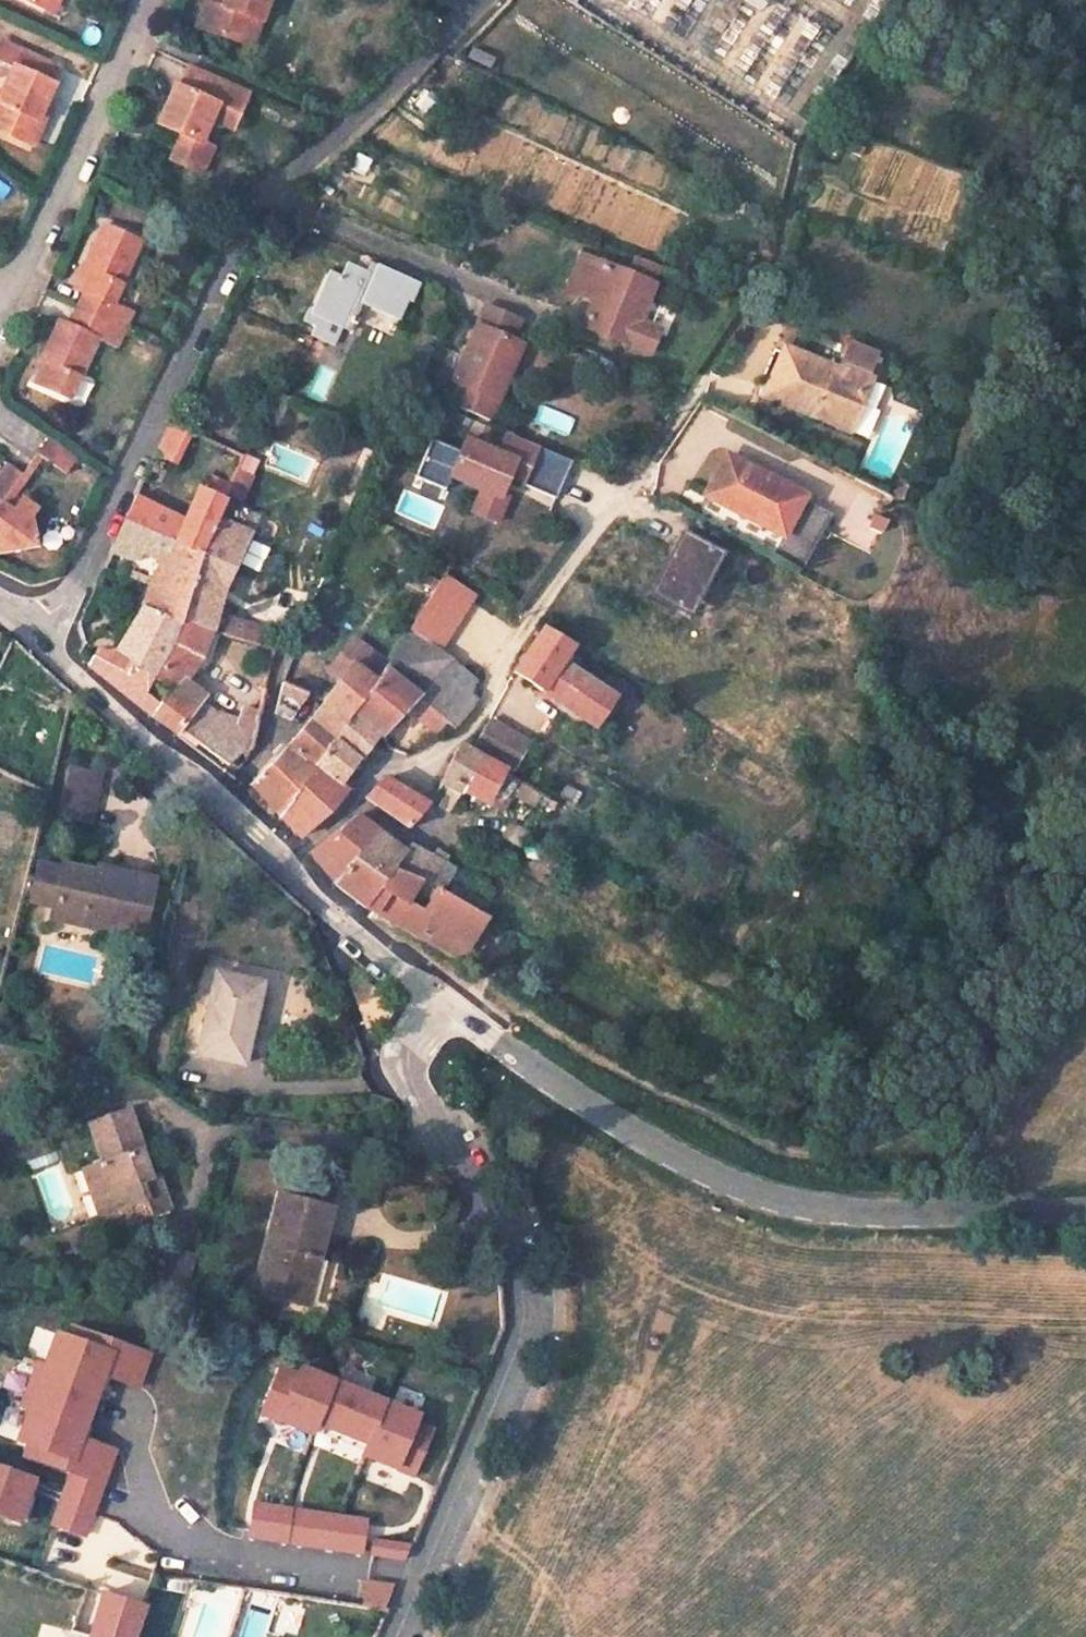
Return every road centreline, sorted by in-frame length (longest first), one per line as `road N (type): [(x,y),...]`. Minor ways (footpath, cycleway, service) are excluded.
road 1 (track): [(447,1008),(509,1004),(657,1092),(781,1150),(866,1149),(920,1117),(961,1068),(1085,872)]
road 2 (residential): [(44,640),(258,207),(491,0)]
road 3 (residential): [(397,1636),(527,1334),(527,1280),(511,1235),(416,1094),(417,1042),(447,1008)]
road 4 (tertiary): [(1085,1216),(858,1219),(726,1183),(606,1117),(447,1008)]
road 5 (residential): [(291,870),(382,765),(431,771),(685,406)]
road 6 (residential): [(136,0),(1,321)]
road 7 (tertiary): [(220,805),(44,640)]
road 8 (tertiary): [(447,1008),(291,870)]
road 9 (residential): [(220,805),(267,747),(280,654)]

